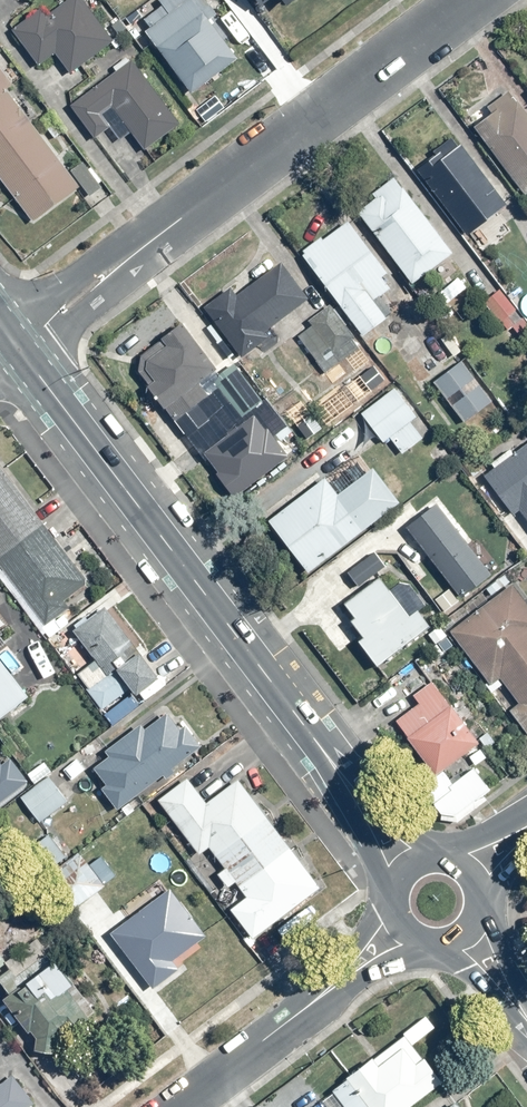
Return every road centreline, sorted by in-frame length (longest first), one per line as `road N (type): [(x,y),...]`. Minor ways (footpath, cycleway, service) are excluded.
road 1 (secondary): [(410,869),(13,343)]
road 2 (residential): [(13,343),(475,0)]
road 3 (residential): [(408,931),(176,1106)]

